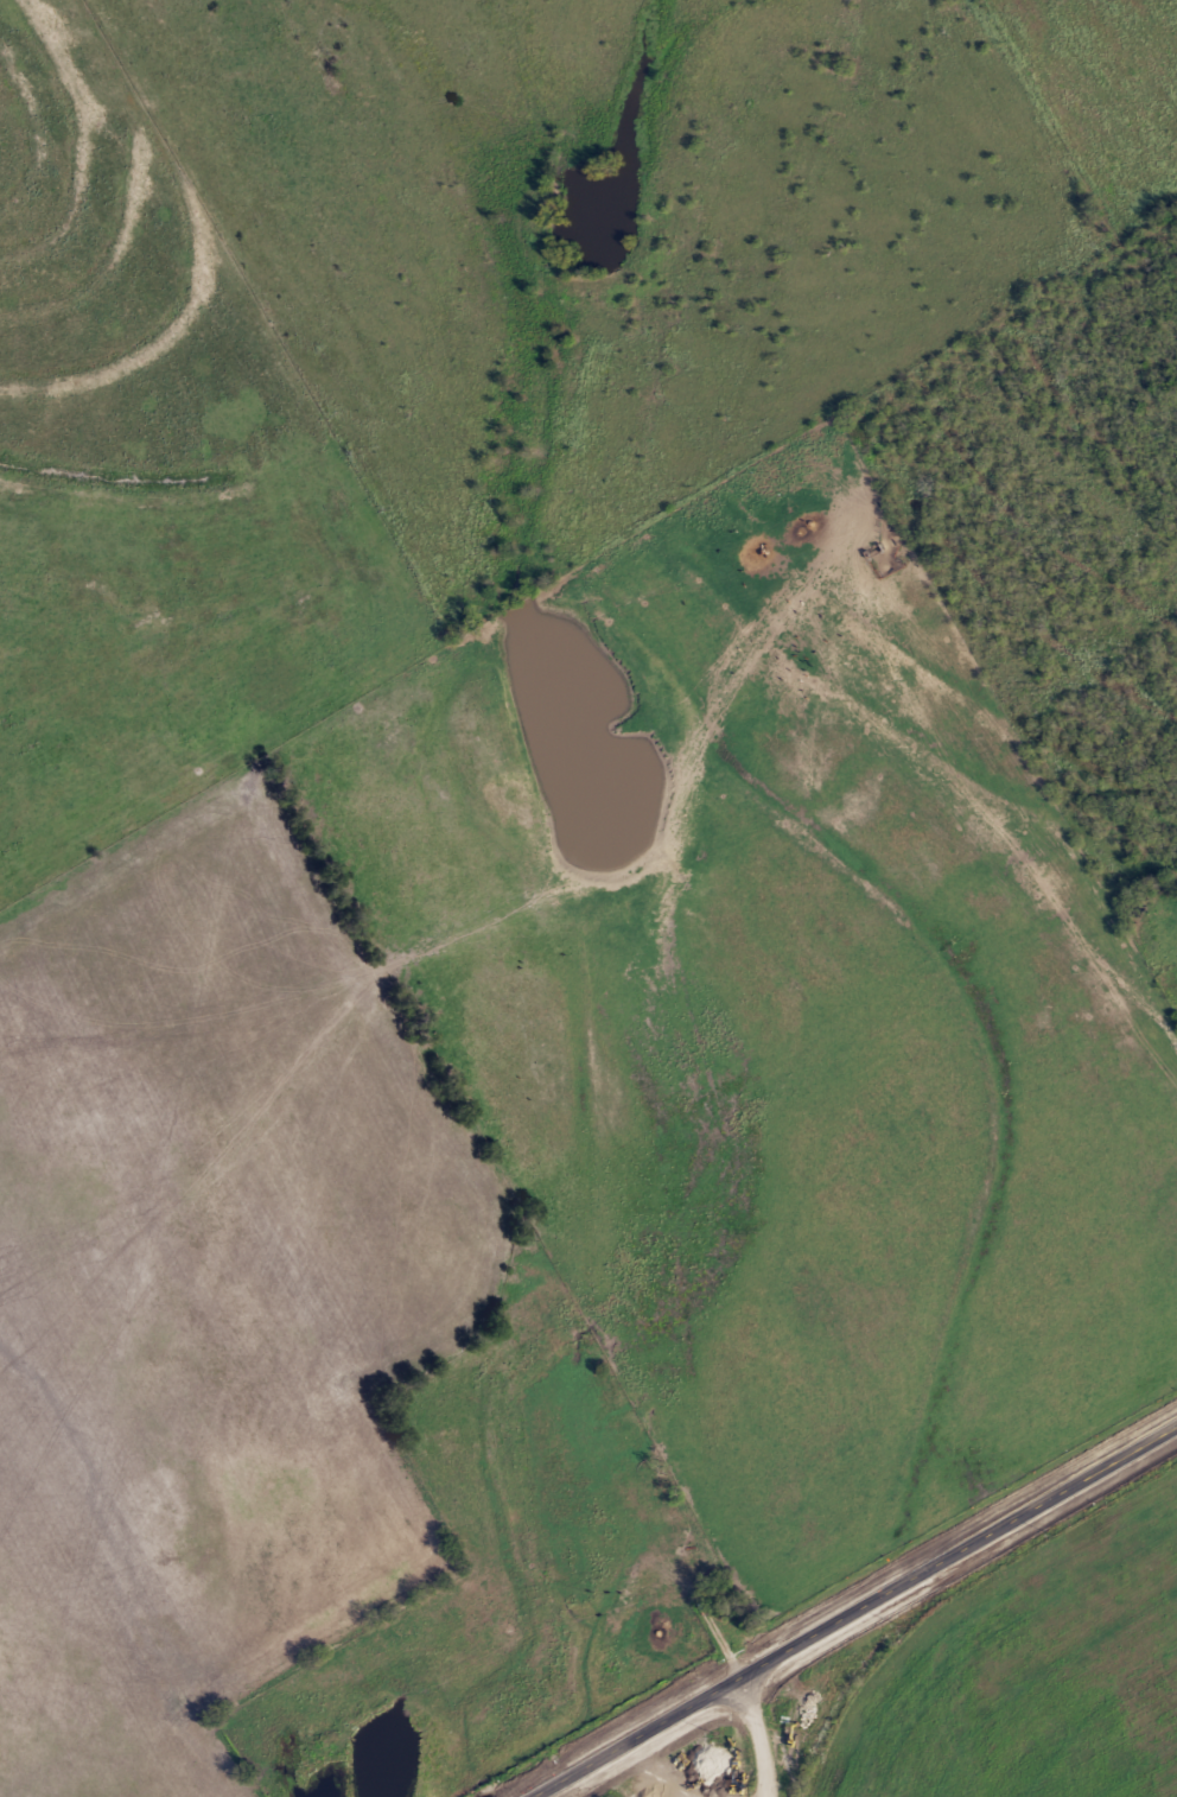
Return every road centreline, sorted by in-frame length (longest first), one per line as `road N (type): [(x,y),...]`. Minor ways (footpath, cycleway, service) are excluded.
road 1 (secondary): [(531,1796),(1176,1422)]
road 2 (residential): [(765,1796),(762,1738),(740,1677)]

